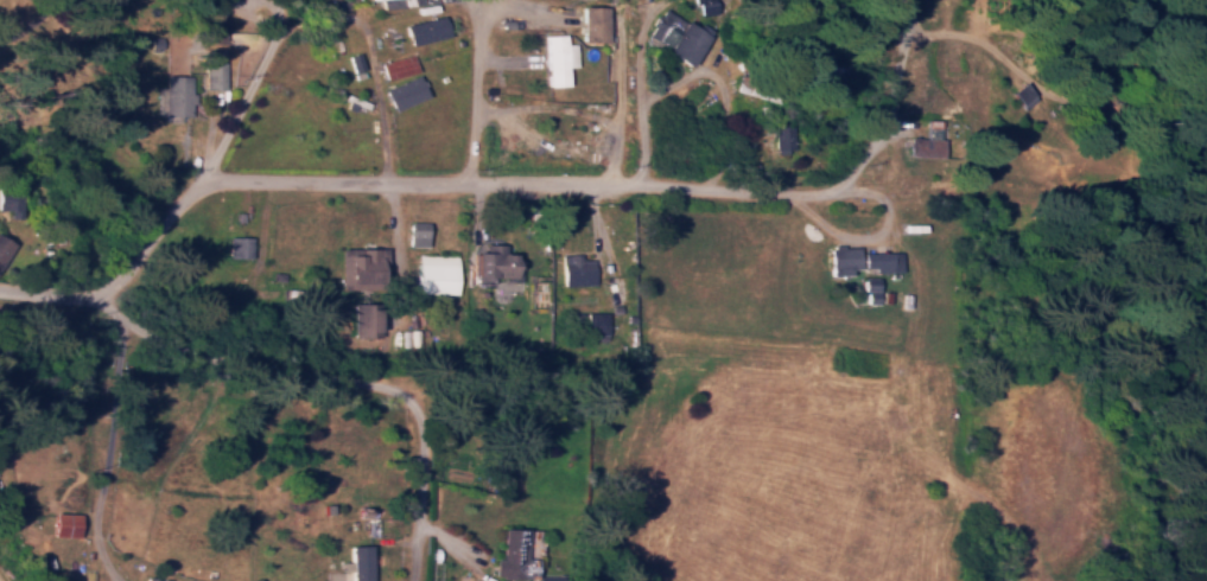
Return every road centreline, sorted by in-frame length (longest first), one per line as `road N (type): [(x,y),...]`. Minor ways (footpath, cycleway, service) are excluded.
road 1 (residential): [(0,286),(109,293),(204,179),(513,186)]
road 2 (residential): [(416,580),(426,478),(425,414),(414,398),(398,389),(236,364),(176,344),(138,324),(109,293)]
road 3 (residential): [(513,186),(666,185),(743,197),(883,192)]
road 4 (residential): [(204,179),(271,45),(287,28),(469,0)]
road 5 (residential): [(109,293),(122,345),(99,561)]

